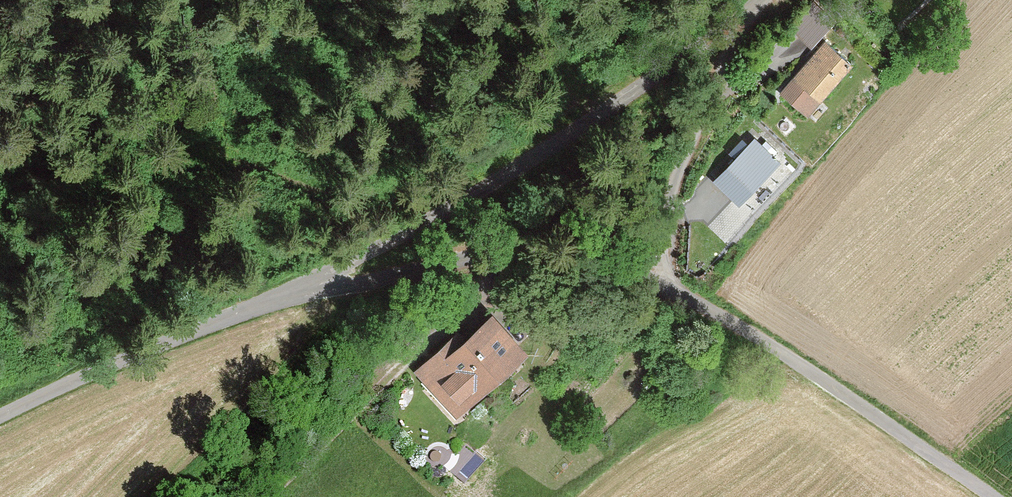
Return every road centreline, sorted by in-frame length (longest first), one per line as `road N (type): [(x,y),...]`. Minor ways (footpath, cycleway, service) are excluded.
road 1 (residential): [(731,29),(313,283)]
road 2 (unclassified): [(668,278),(989,496)]
road 3 (unclassified): [(313,283),(486,257),(633,265),(668,278)]
road 4 (residential): [(313,283),(0,419)]
road 5 (unclassified): [(731,29),(681,169),(662,244),(668,278)]

